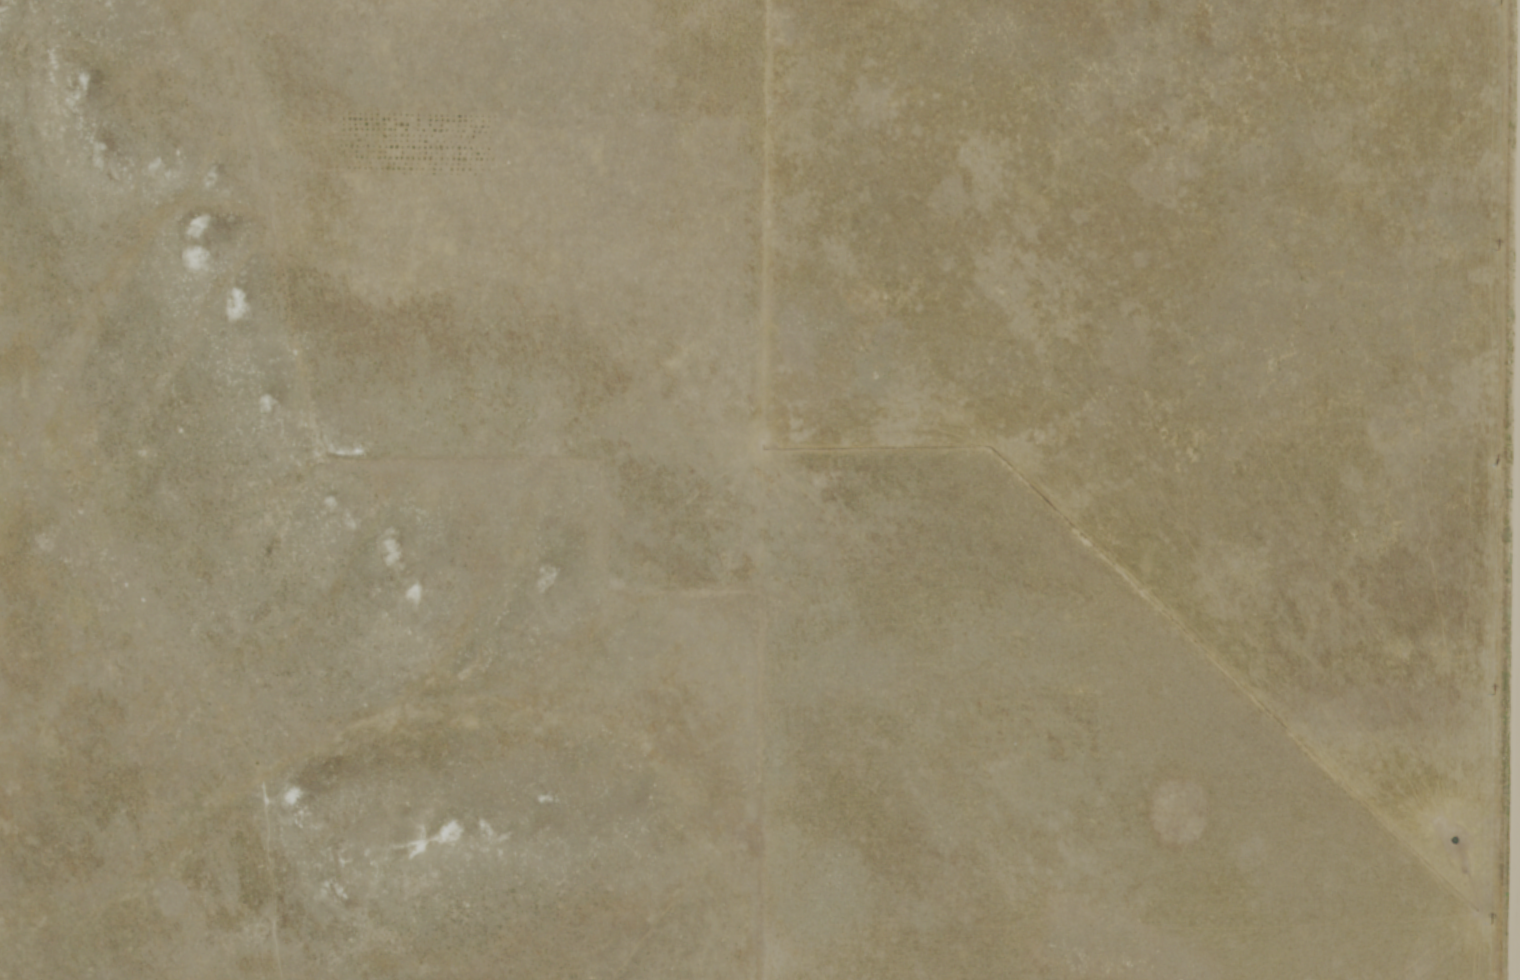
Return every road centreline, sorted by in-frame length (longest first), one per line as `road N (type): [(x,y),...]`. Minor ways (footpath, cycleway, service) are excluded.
road 1 (residential): [(1515,979),(1519,594)]

